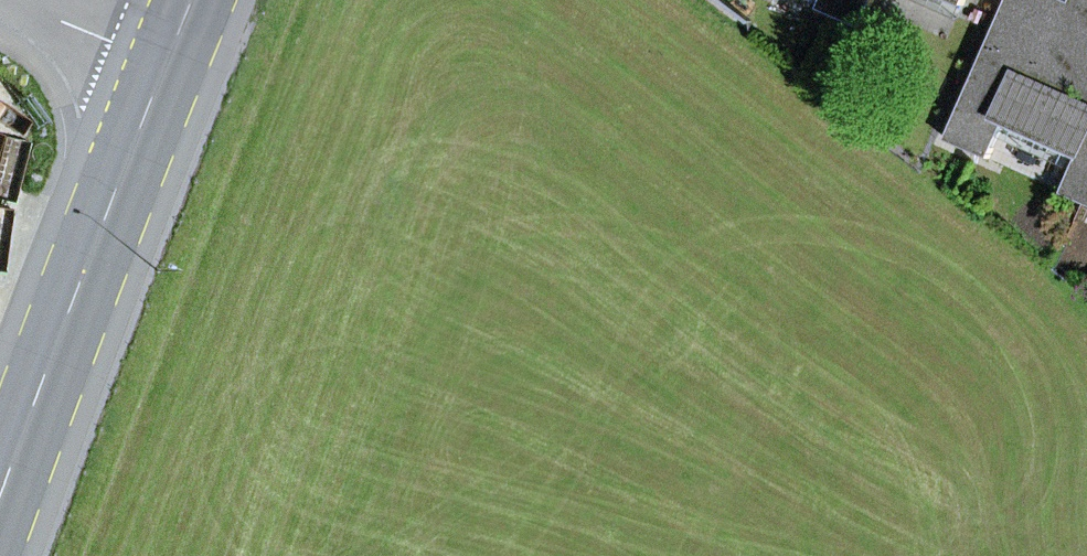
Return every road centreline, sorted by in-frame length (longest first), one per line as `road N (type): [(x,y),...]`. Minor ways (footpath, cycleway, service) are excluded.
road 1 (primary): [(0,497),(160,78)]
road 2 (residential): [(160,78),(18,0)]

